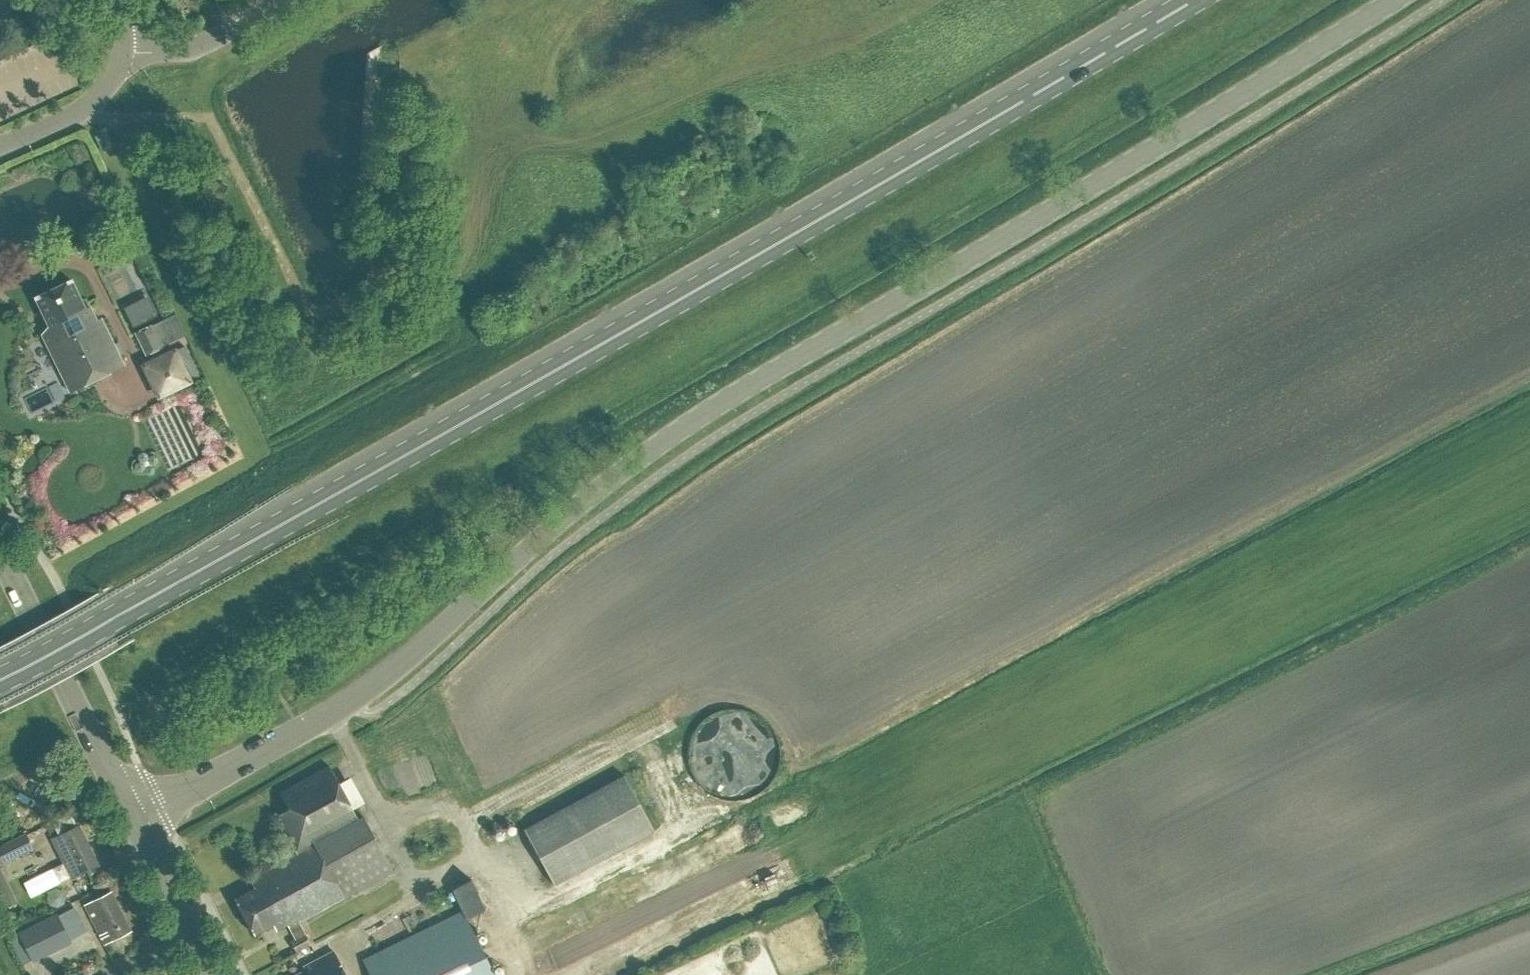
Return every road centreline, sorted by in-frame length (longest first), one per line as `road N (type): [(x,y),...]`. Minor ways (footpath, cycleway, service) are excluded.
road 1 (tertiary): [(129,815),(352,699),(577,505),(693,420),(1394,0)]
road 2 (primary): [(0,678),(1189,0)]
road 3 (tertiary): [(129,815),(0,552)]
road 4 (tertiary): [(207,974),(129,815)]
road 5 (tertiary): [(285,0),(191,51),(122,49)]

